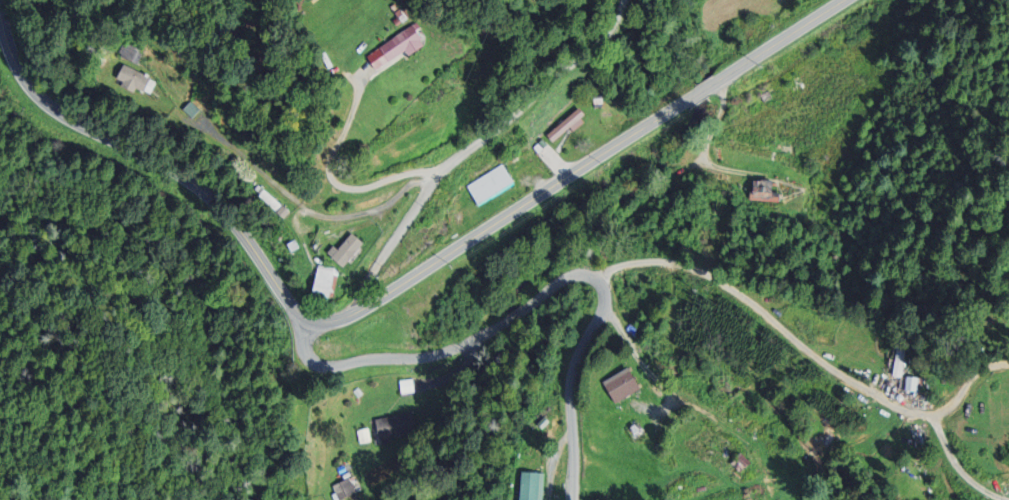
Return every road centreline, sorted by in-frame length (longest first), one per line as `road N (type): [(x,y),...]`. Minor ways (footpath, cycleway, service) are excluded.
road 1 (tertiary): [(0,8),(12,56),(51,109),(203,192),(310,321)]
road 2 (tertiary): [(695,96),(372,305),(341,320),(310,321)]
road 3 (residential): [(349,317),(441,172),(513,122),(610,32),(625,0)]
road 4 (residential): [(574,499),(572,378),(606,304),(603,289),(591,278),(569,278),(521,314)]
road 5 (residential): [(507,324),(430,358),(327,368),(307,358),(310,321)]
road 6 (tertiary): [(845,0),(717,82)]

